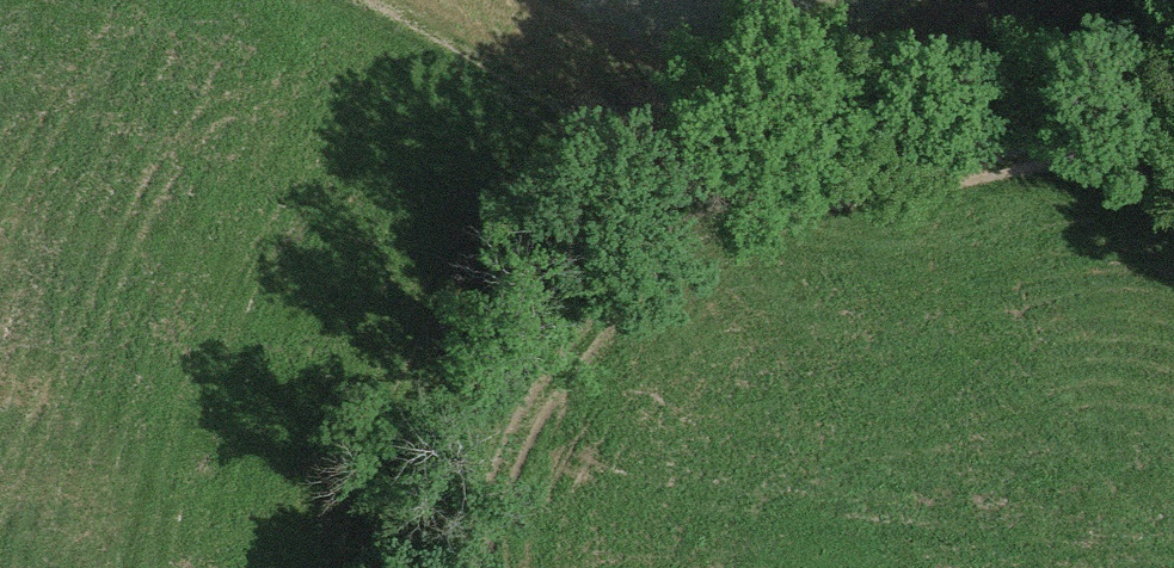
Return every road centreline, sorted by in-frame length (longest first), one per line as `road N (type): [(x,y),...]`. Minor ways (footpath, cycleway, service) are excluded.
road 1 (track): [(766,198),(703,221),(655,252),(615,295),(515,442),(467,567)]
road 2 (track): [(766,198),(582,120),(379,0)]
road 3 (track): [(1173,132),(766,198)]

